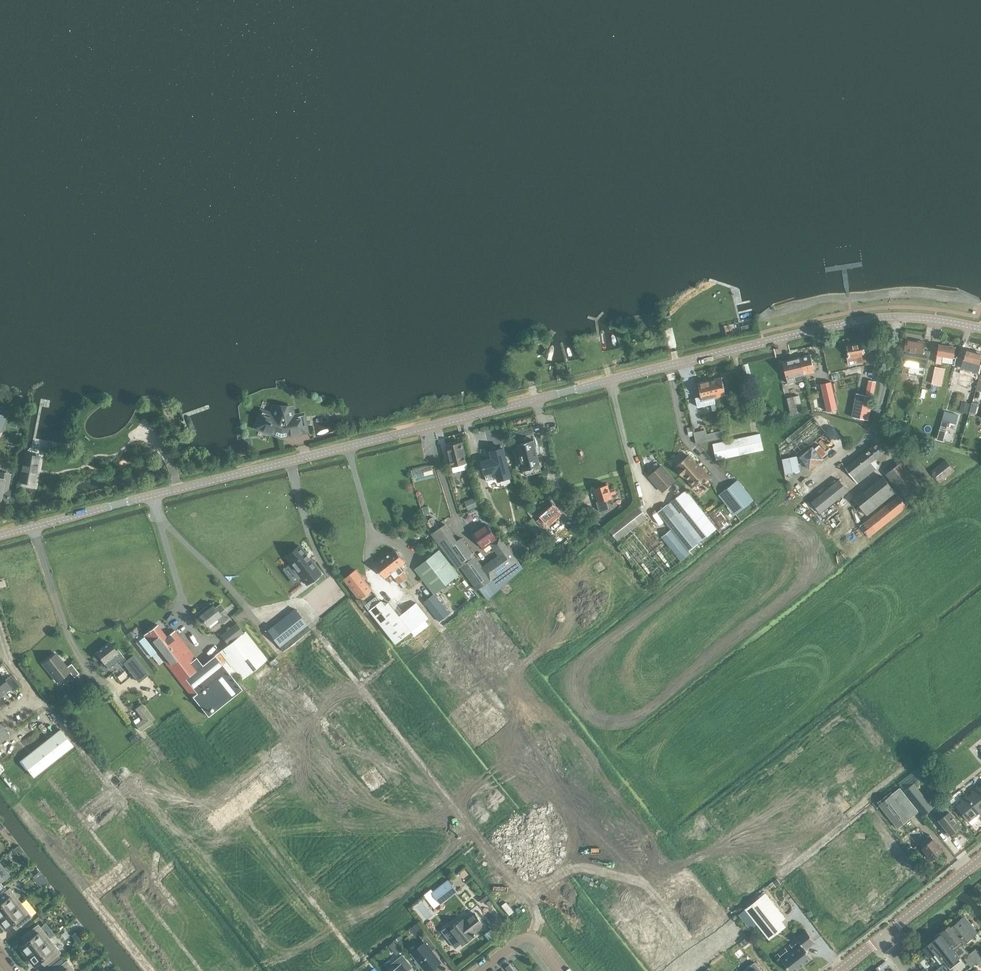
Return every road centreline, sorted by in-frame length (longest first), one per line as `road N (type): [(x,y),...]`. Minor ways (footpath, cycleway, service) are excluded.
road 1 (tertiary): [(0,533),(814,330),(901,317),(980,328)]
road 2 (residential): [(902,684),(782,528),(641,639)]
road 3 (residential): [(158,886),(360,724),(433,814)]
road 4 (residential): [(237,970),(433,814)]
road 5 (residential): [(666,869),(520,678)]
road 6 (residential): [(765,792),(882,939)]
road 7 (residential): [(765,792),(902,684)]
road 8 (residential): [(641,639),(615,604),(520,678)]
road 9 (residential): [(433,814),(530,934)]
road 10 (residential): [(158,886),(65,772)]
road 11 (residential): [(551,960),(666,869)]
road 12 (tertiary): [(882,939),(980,859)]
road 13 (residential): [(666,869),(765,792)]

